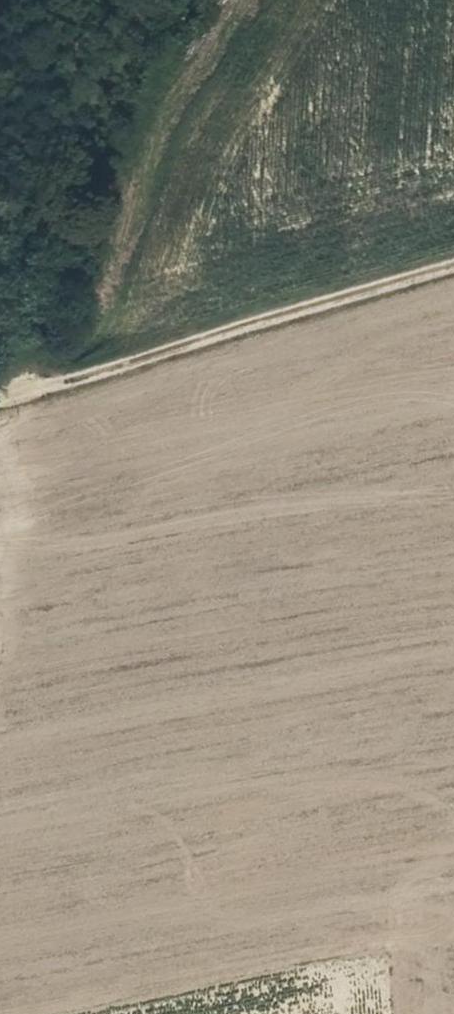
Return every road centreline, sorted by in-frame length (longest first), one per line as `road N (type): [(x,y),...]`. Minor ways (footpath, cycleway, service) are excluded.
road 1 (track): [(453,270),(0,403)]

